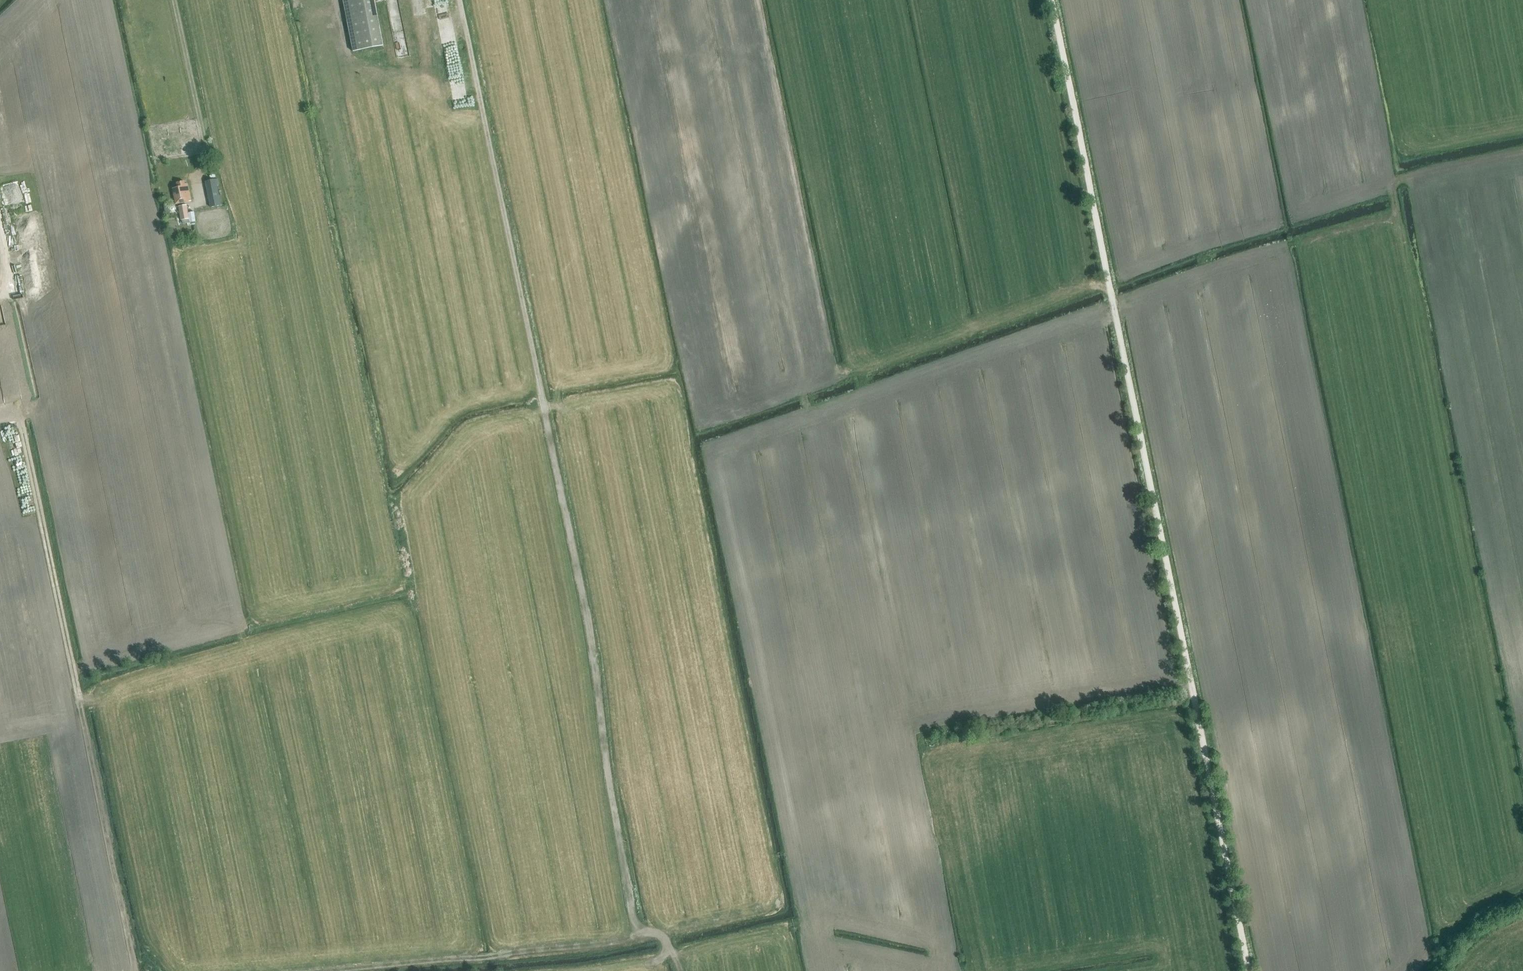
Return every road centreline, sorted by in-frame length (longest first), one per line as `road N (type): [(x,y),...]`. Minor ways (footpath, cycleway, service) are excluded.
road 1 (track): [(174,0),(206,149),(200,195)]

